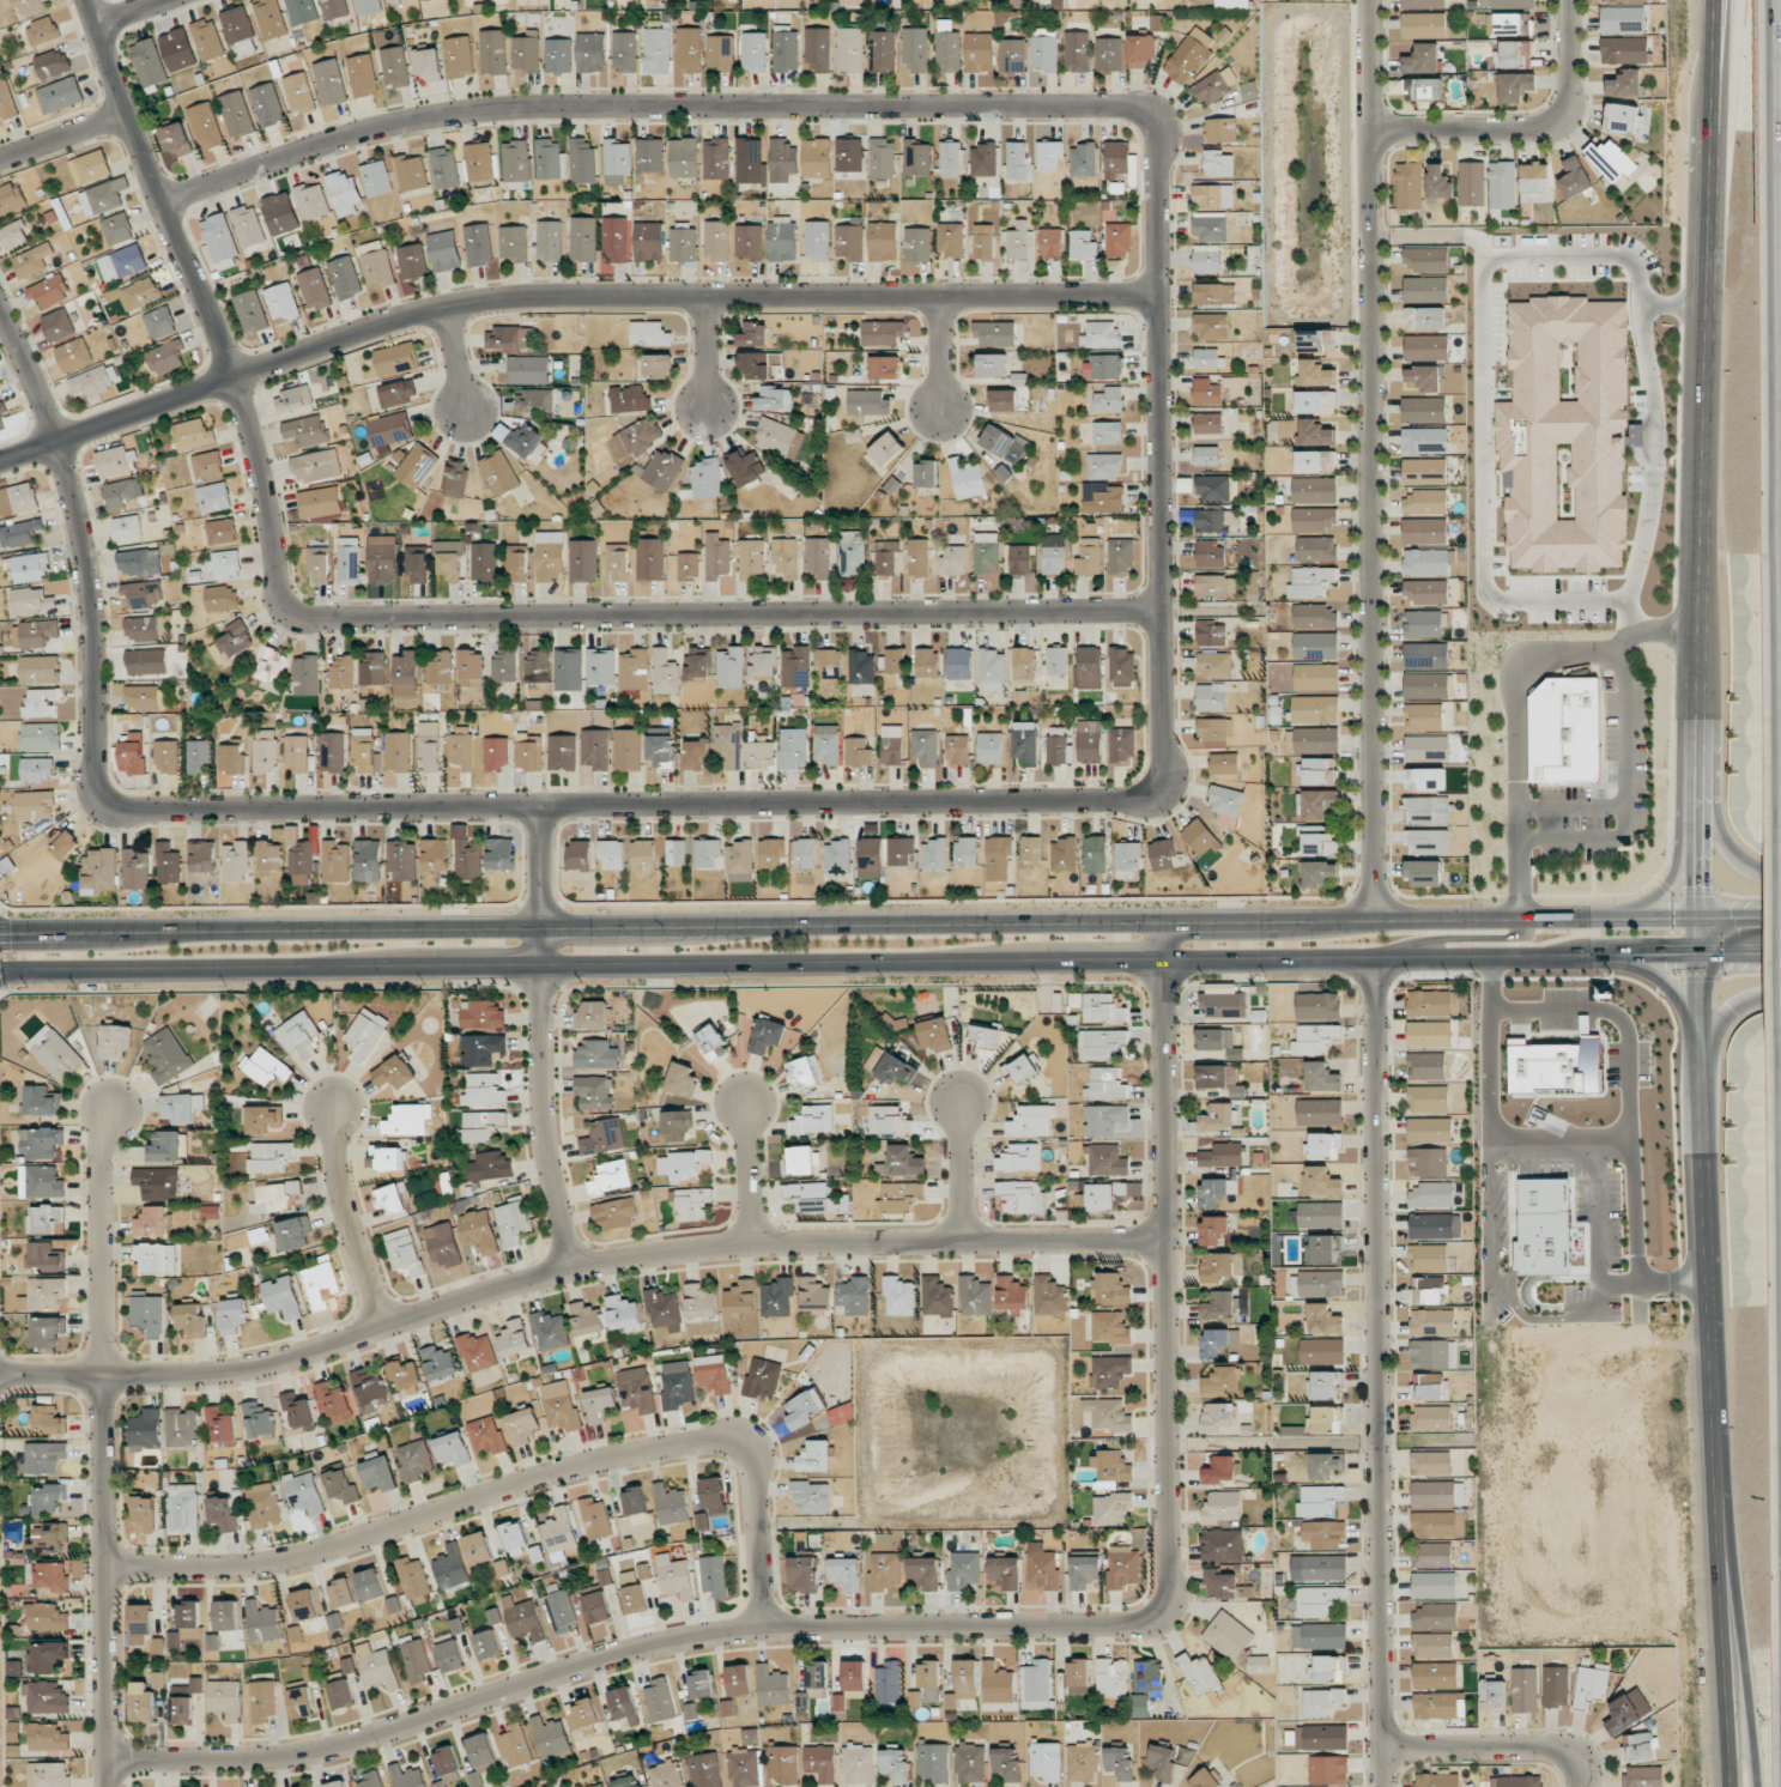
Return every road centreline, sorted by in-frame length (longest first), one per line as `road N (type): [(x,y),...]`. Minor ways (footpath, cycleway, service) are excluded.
road 1 (residential): [(1161,923),(1162,1606),(1134,1623),(756,1625),(670,1636),(289,1750),(109,1755)]
road 2 (secondary): [(1613,917),(0,937)]
road 3 (residential): [(1159,799),(119,814),(91,795),(84,583),(73,519),(36,396),(0,320)]
road 4 (secondary): [(0,973),(1375,958)]
road 5 (residential): [(0,466),(386,321),(497,298),(1156,292)]
road 6 (residential): [(0,1374),(237,1367),(643,1249),(1161,1241)]
road 7 (secondary): [(1710,253),(1698,1031),(1714,1381)]
road 8 (residential): [(162,205),(390,131),(492,113),(1141,109)]
road 9 (residential): [(1375,919),(1367,0)]
road 10 (residential): [(1162,612),(299,624)]
road 11 (residential): [(107,1552),(267,1547),(590,1448),(715,1428),(738,1432),(745,1447),(756,1625)]
road 12 (residential): [(1384,1786),(1375,958)]
road 13 (motorway): [(1774,0),(1780,702)]
road 14 (residential): [(1141,109),(1155,128),(1165,782),(1159,799)]
road 15 (residential): [(109,1786),(102,1108)]
road 16 (residential): [(85,0),(236,375),(280,601),(299,624)]
road 17 (residential): [(571,1265),(545,1133),(539,807)]
road 18 (motorway): [(1714,1381),(1764,1786)]
road 19 (secondary): [(1714,1381),(1731,1786)]
road 20 (residential): [(1564,0),(1564,104),(1556,121),(1368,129)]
road 21 (secondary): [(1495,956),(1780,953)]
road 22 (motorway): [(1742,0),(1710,253)]
road 23 (secondary): [(1717,0),(1710,253)]
road 24 (residential): [(1383,1746),(1579,1752),(1579,1786)]
road 25 (residential): [(383,1323),(340,1198),(331,1105)]
road 26 (secondary): [(1780,919),(1613,917)]
road 27 (secondary): [(1375,958),(1431,940),(1515,937),(1518,917)]
road 28 (residential): [(749,1242),(739,1104)]
road 29 (residential): [(959,1238),(958,1103)]
road 30 (residential): [(0,160),(123,111)]
road 31 (secondary): [(1701,834),(1653,899),(1613,917)]
road 32 (secondary): [(1609,953),(1668,985),(1698,1031)]

